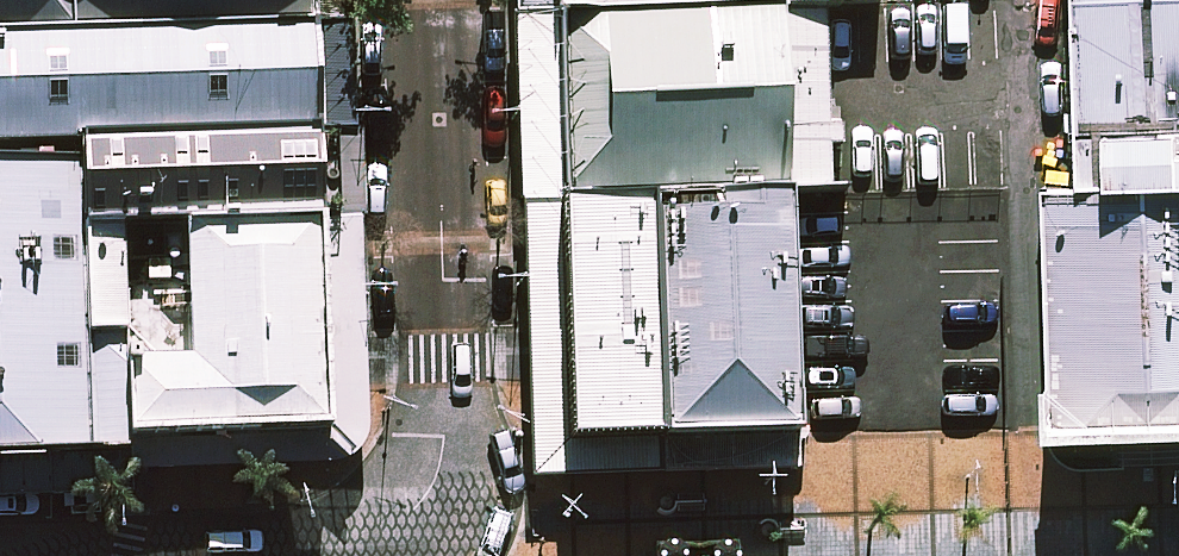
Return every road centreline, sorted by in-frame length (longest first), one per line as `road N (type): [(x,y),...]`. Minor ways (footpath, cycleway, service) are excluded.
road 1 (unclassified): [(436,0),(444,462),(403,531),(369,555)]

